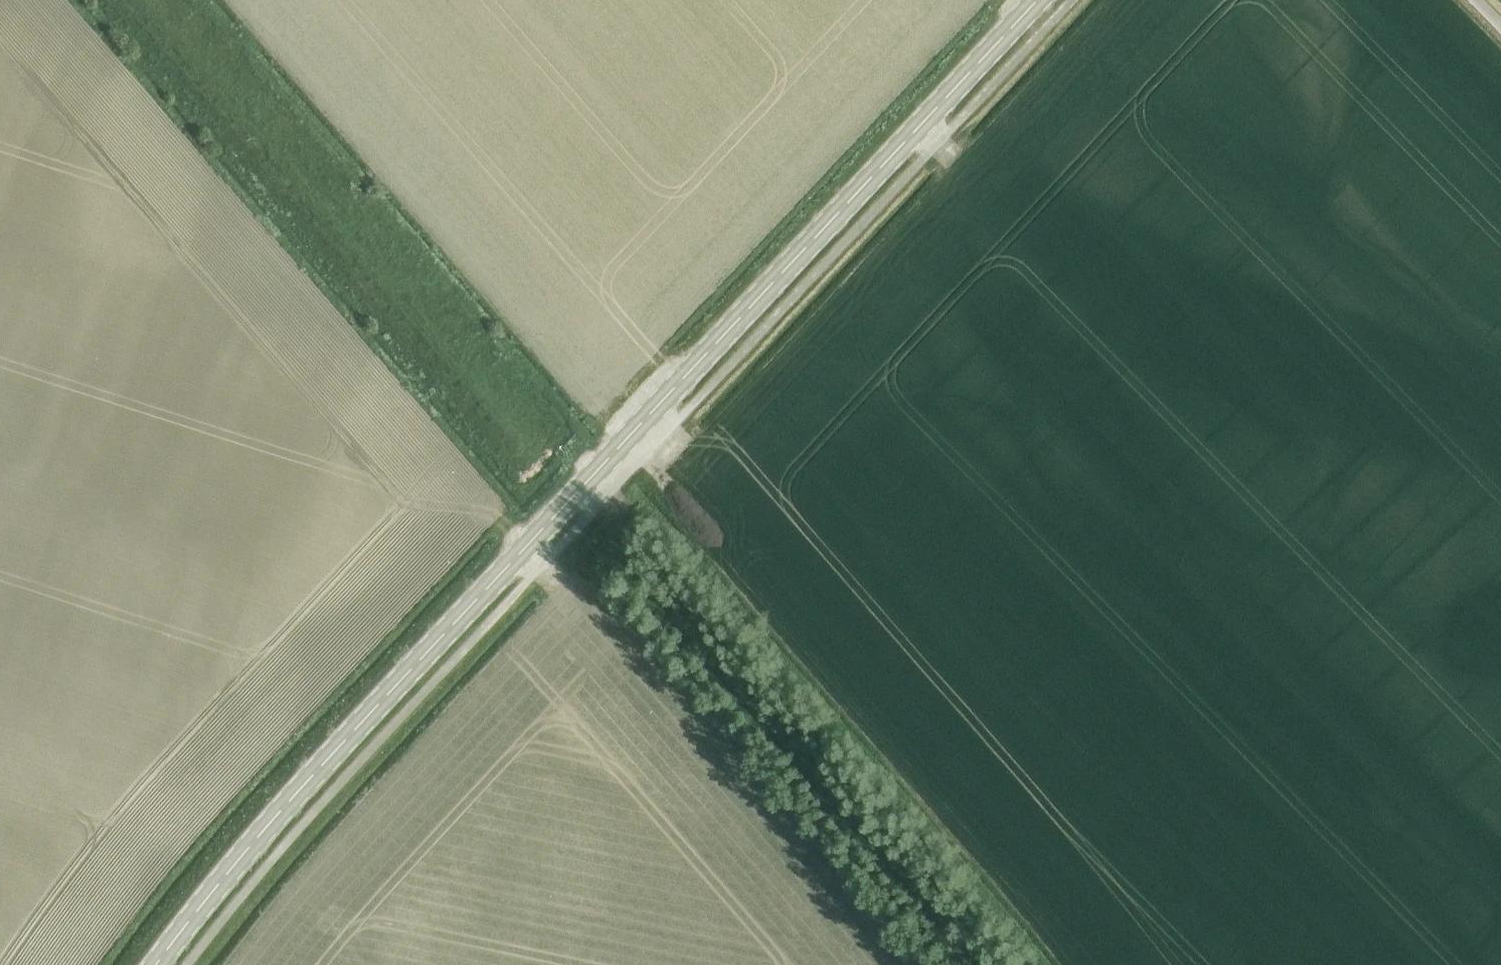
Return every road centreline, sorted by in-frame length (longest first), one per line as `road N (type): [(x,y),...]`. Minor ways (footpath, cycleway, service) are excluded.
road 1 (secondary): [(160,964),(211,893),(353,733),(1039,0)]

